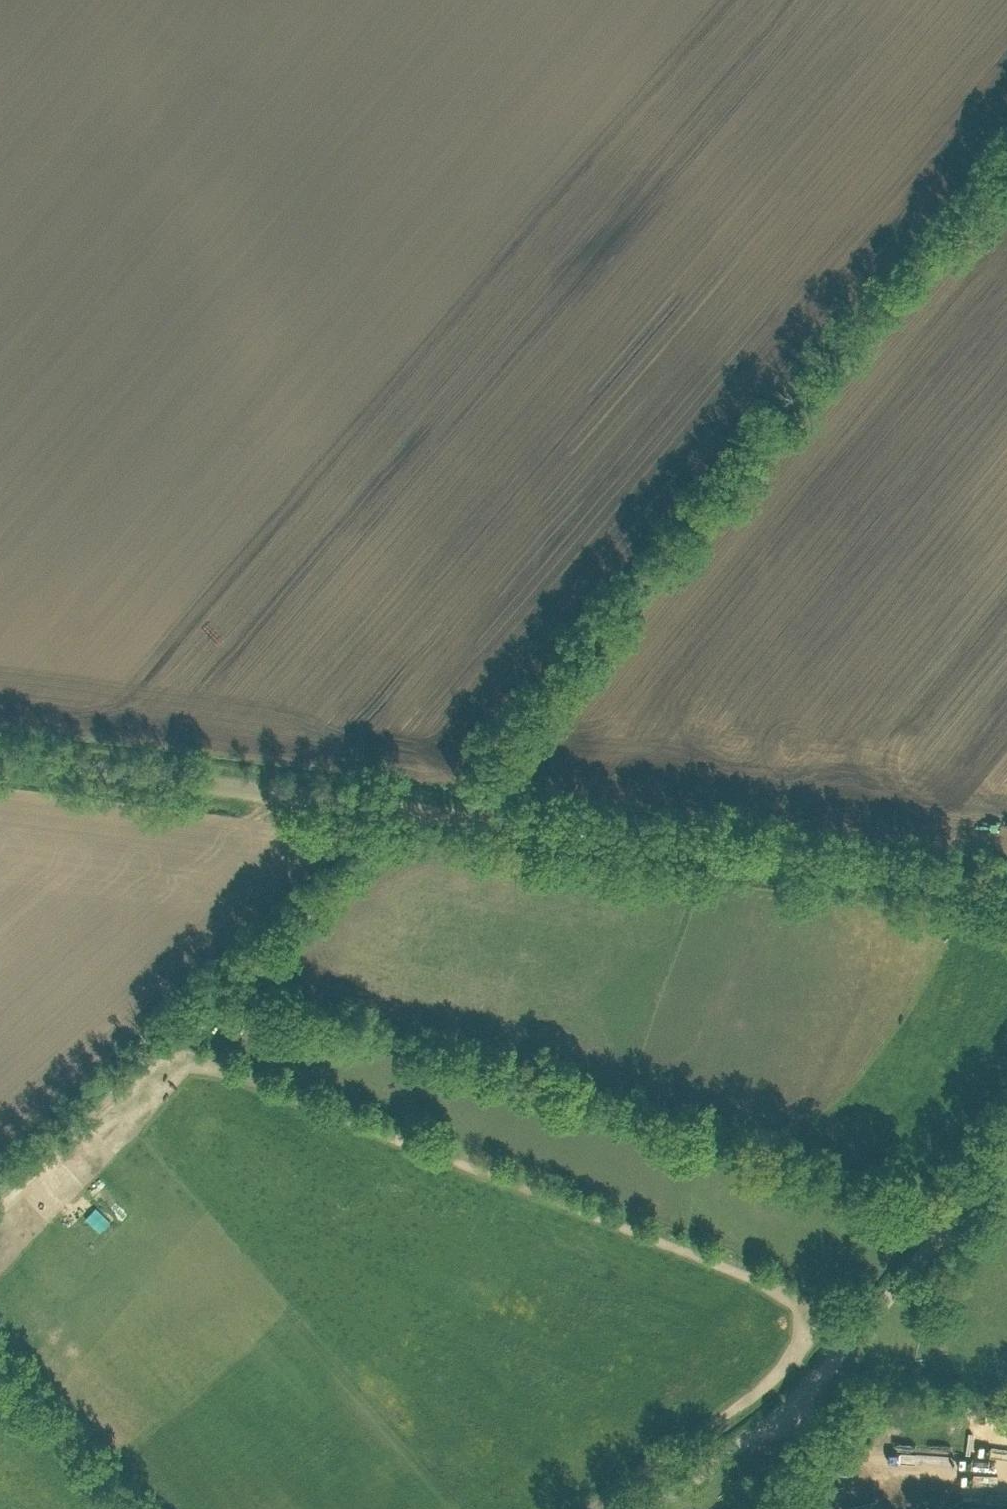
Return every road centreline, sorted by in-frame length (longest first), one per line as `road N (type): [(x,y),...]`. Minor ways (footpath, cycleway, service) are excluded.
road 1 (unclassified): [(0,765),(1006,897)]
road 2 (unclassified): [(651,1508),(777,1414),(862,1328),(1006,1158)]

